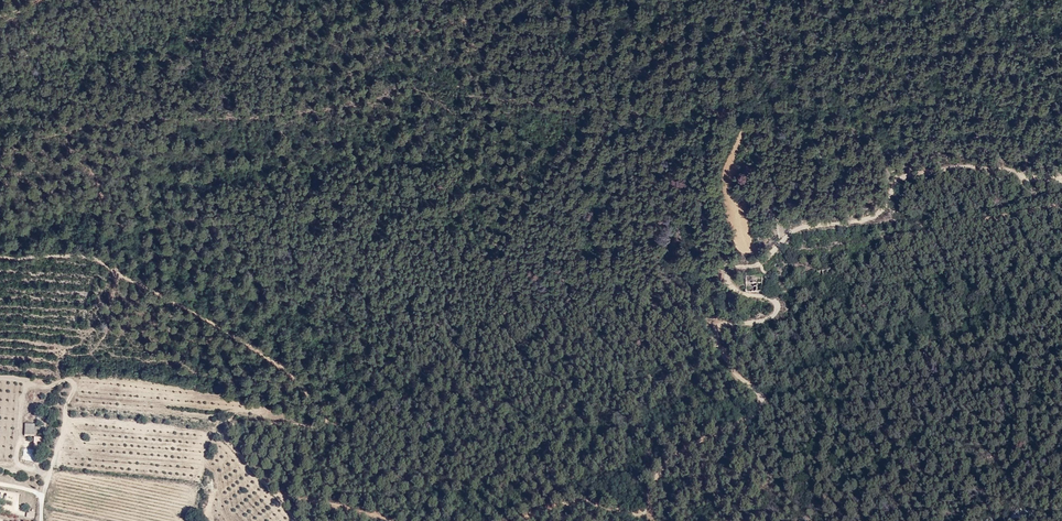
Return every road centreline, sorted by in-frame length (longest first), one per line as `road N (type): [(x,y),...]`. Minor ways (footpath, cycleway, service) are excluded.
road 1 (track): [(0,255),(98,262),(290,373),(329,419),(326,428),(252,421),(221,433),(289,500),(313,498),(394,520)]
road 2 (track): [(1061,178),(978,165),(914,174),(892,185),(890,211),(792,232),(757,265),(722,270),(745,291),(781,299),(780,315),(726,339),(724,360),(767,399)]
road 3 (track): [(767,399),(637,488),(644,515),(579,498),(505,520)]
road 4 (track): [(750,265),(725,180),(748,133)]

